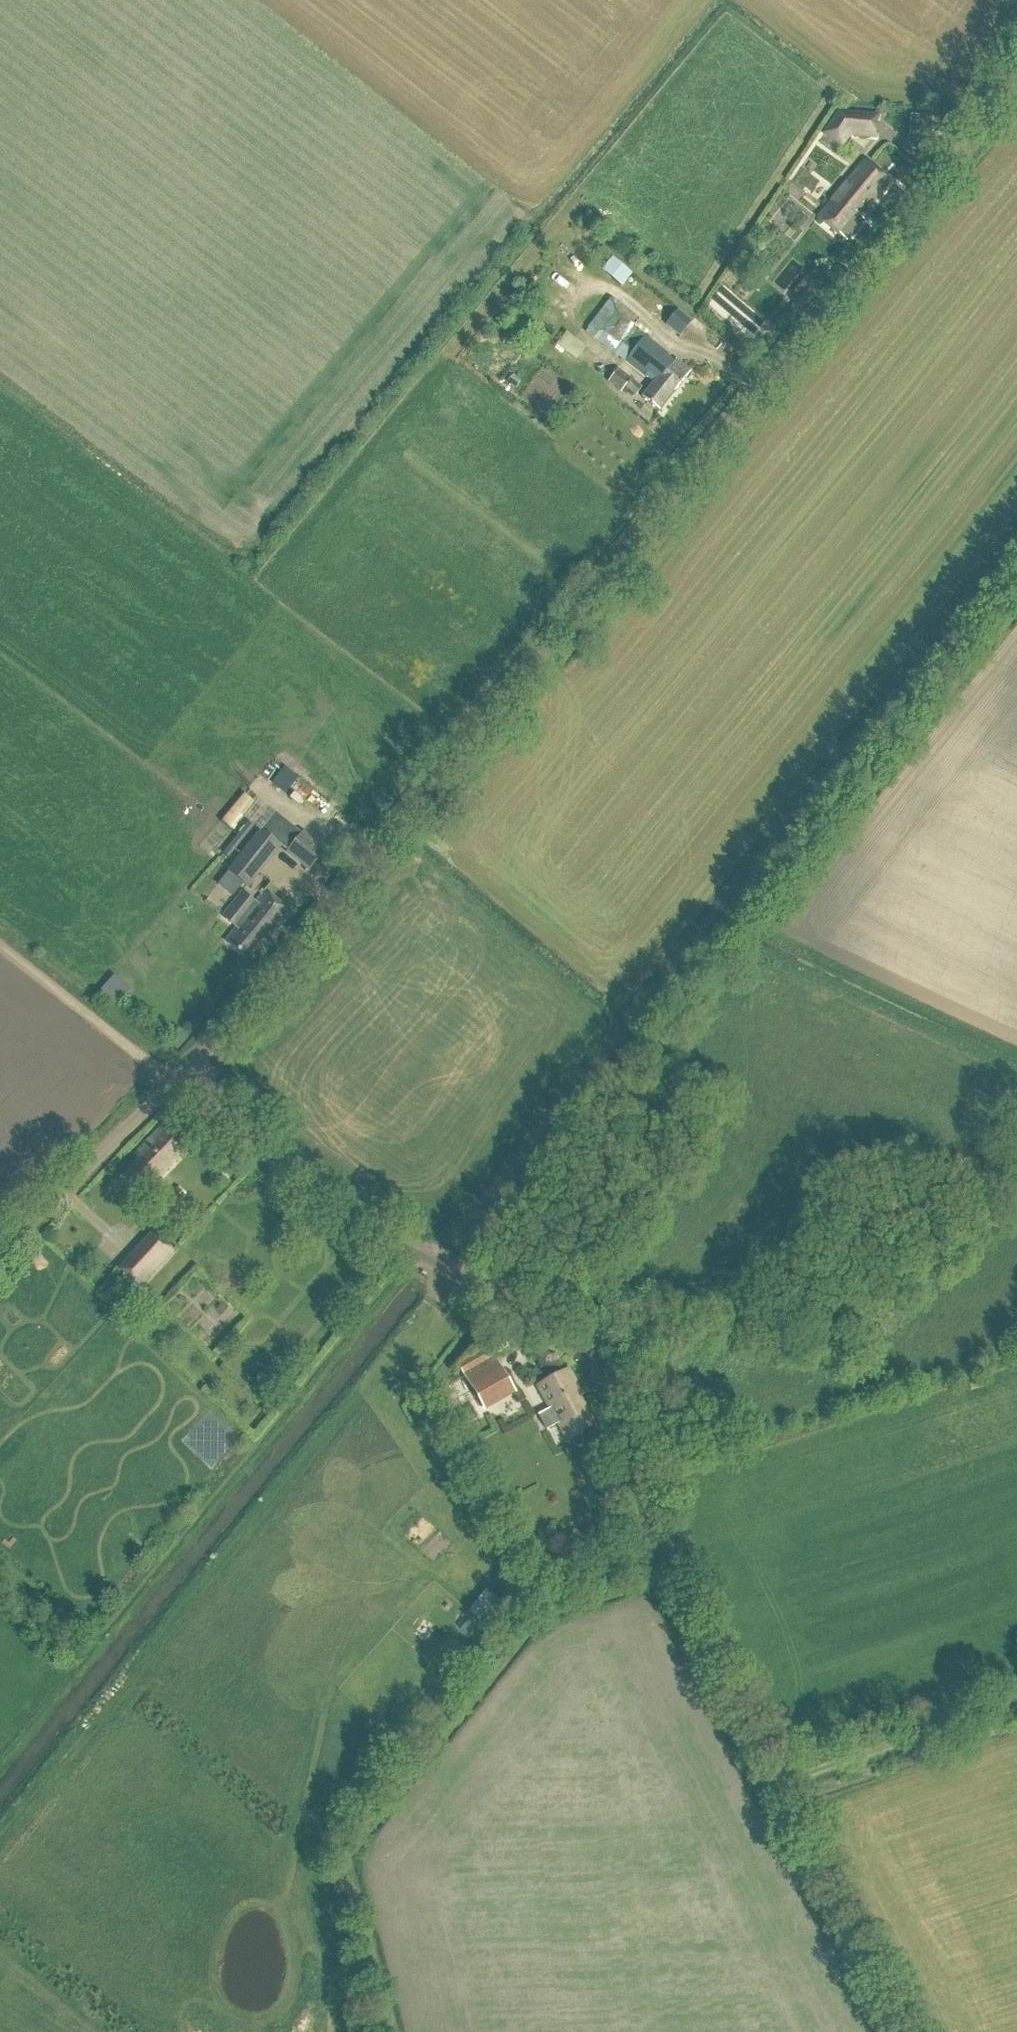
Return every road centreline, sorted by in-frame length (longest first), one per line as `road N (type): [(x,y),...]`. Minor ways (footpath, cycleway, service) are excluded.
road 1 (unclassified): [(186,1083),(1016,81)]
road 2 (unclassified): [(899,2031),(684,1614),(611,1404),(581,1356),(545,1323),(399,1248),(186,1083)]
road 3 (unclassified): [(0,1255),(161,1095),(186,1083)]
road 4 (track): [(778,1790),(1016,1708)]
road 5 (track): [(0,946),(179,1086)]

